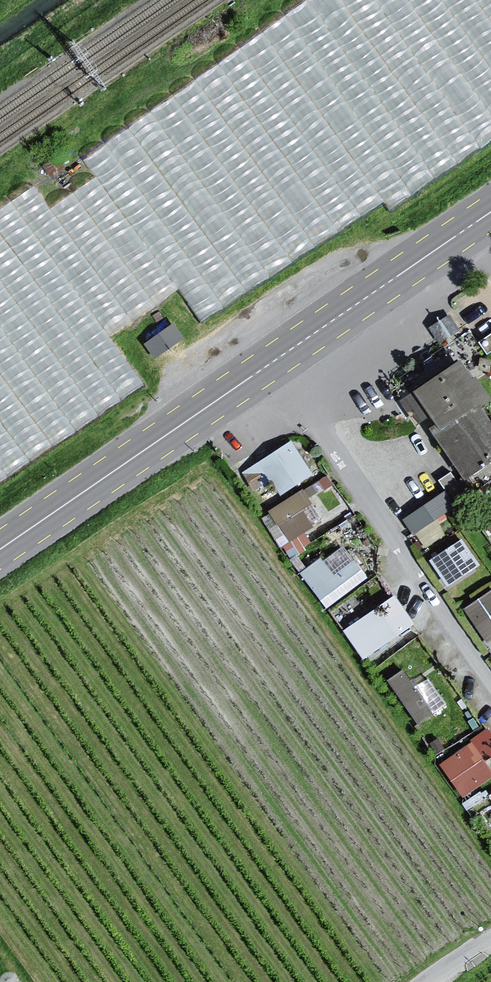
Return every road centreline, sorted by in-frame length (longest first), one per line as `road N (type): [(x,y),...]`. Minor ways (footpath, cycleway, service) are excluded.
road 1 (residential): [(274,371),(490,682)]
road 2 (primary): [(0,559),(274,371)]
road 3 (primary): [(263,356),(0,537)]
road 4 (primary): [(490,202),(263,356)]
road 5 (primary): [(274,371),(490,222)]

